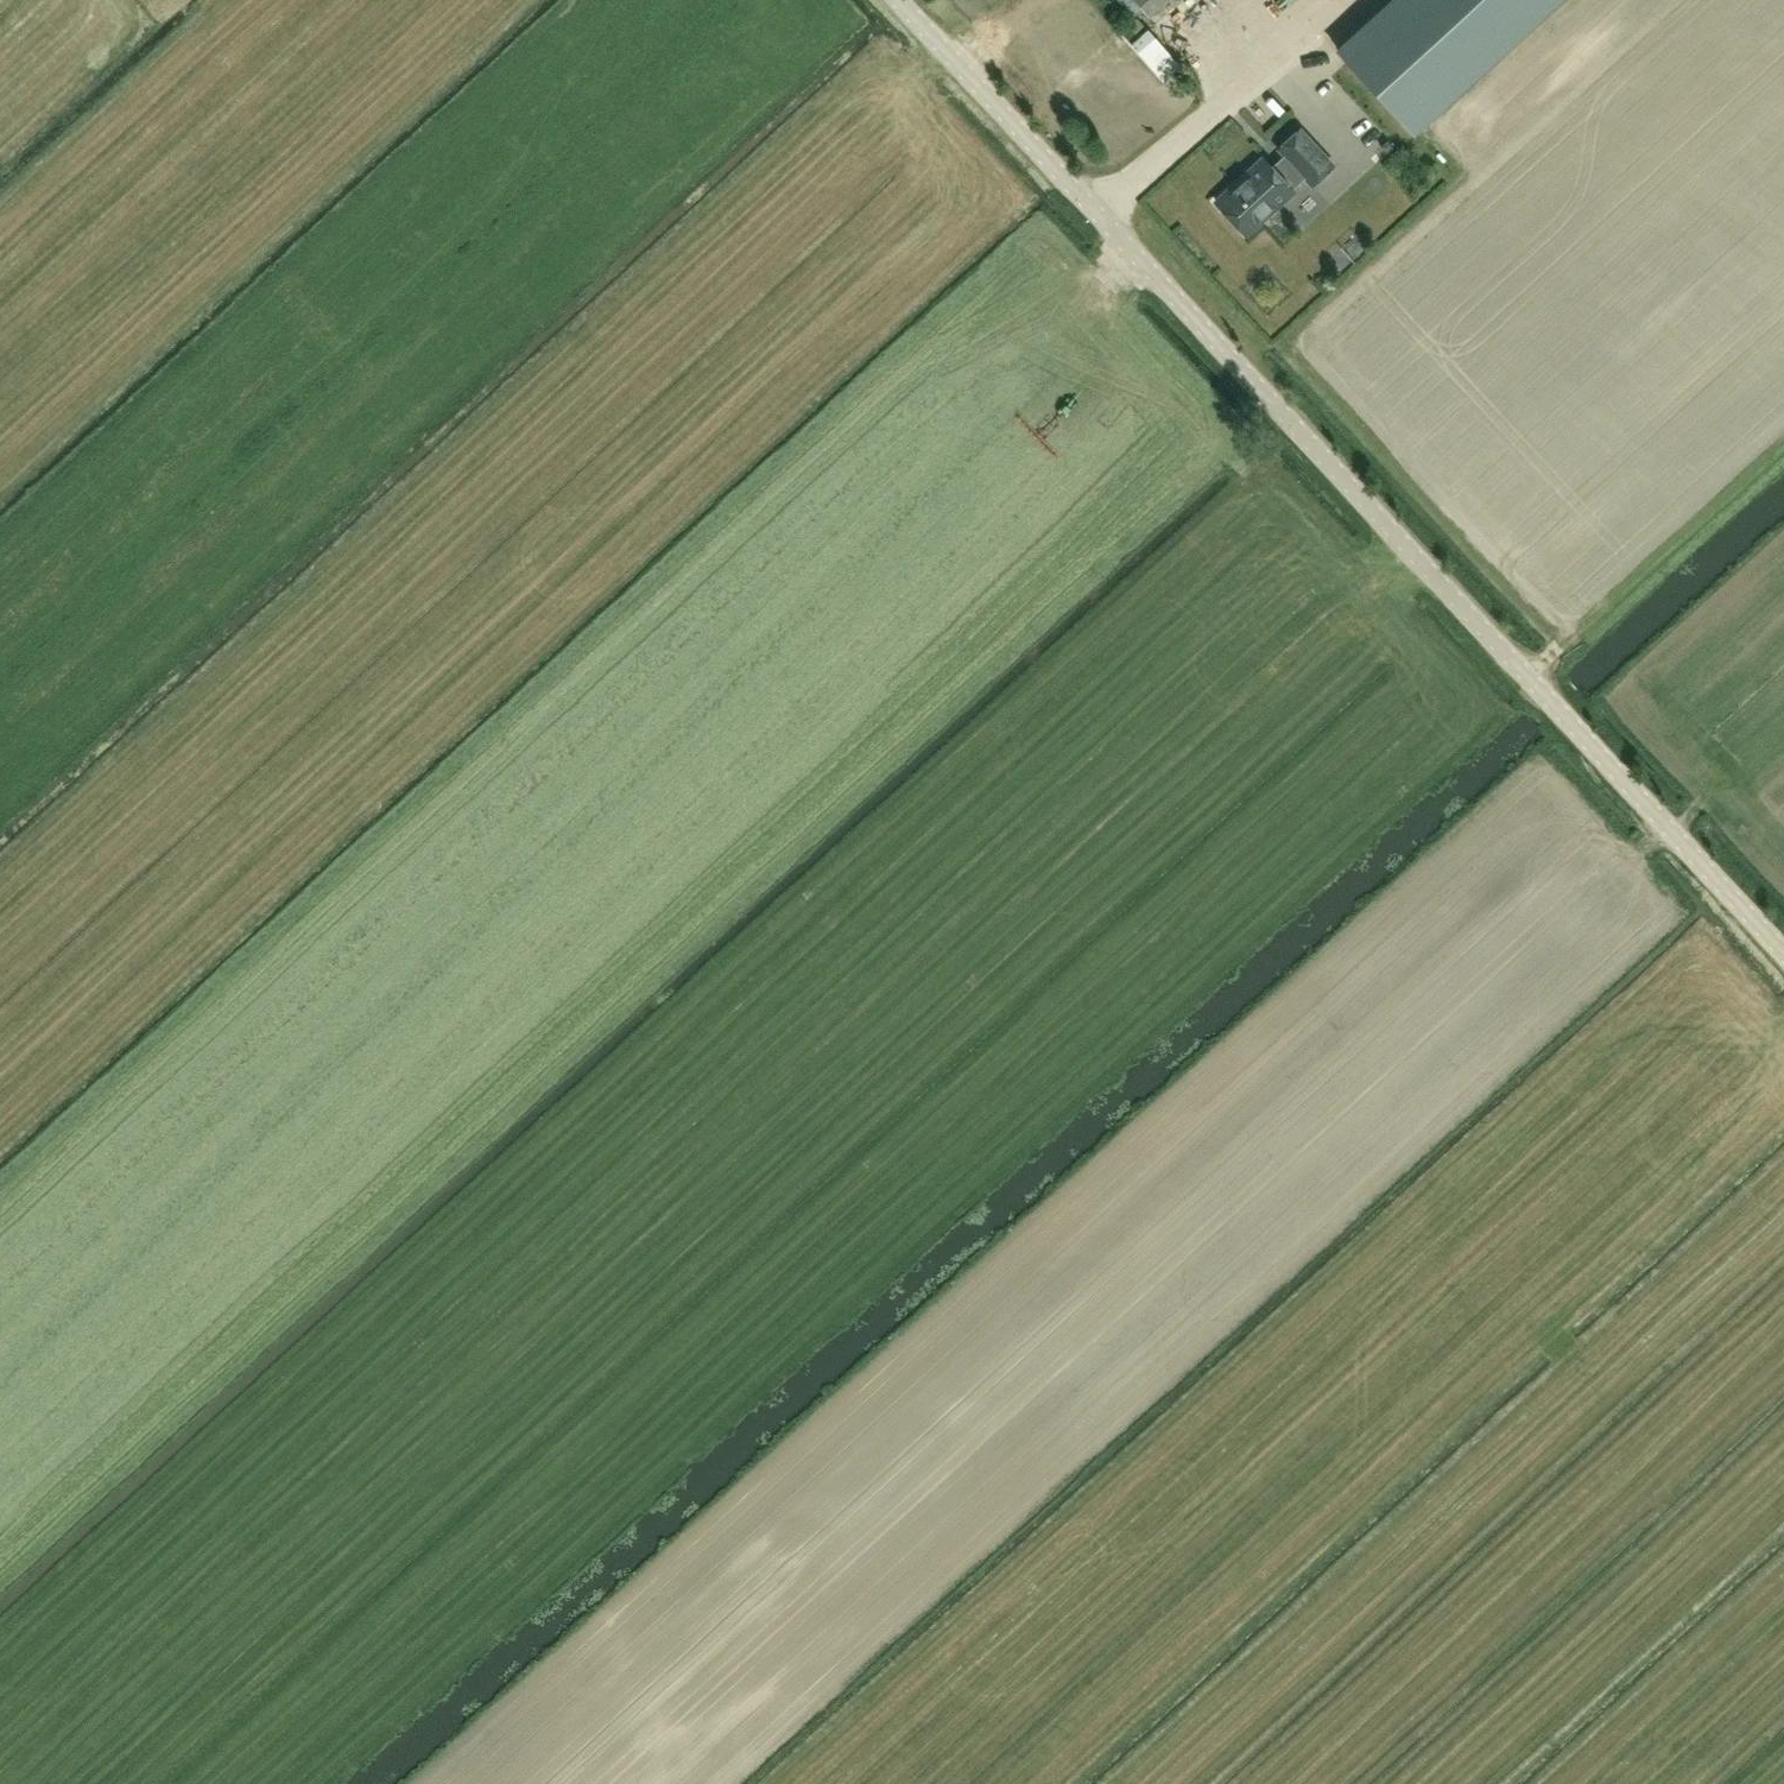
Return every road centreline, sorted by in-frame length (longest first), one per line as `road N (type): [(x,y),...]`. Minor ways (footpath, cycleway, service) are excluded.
road 1 (unclassified): [(1783,946),(906,0)]

